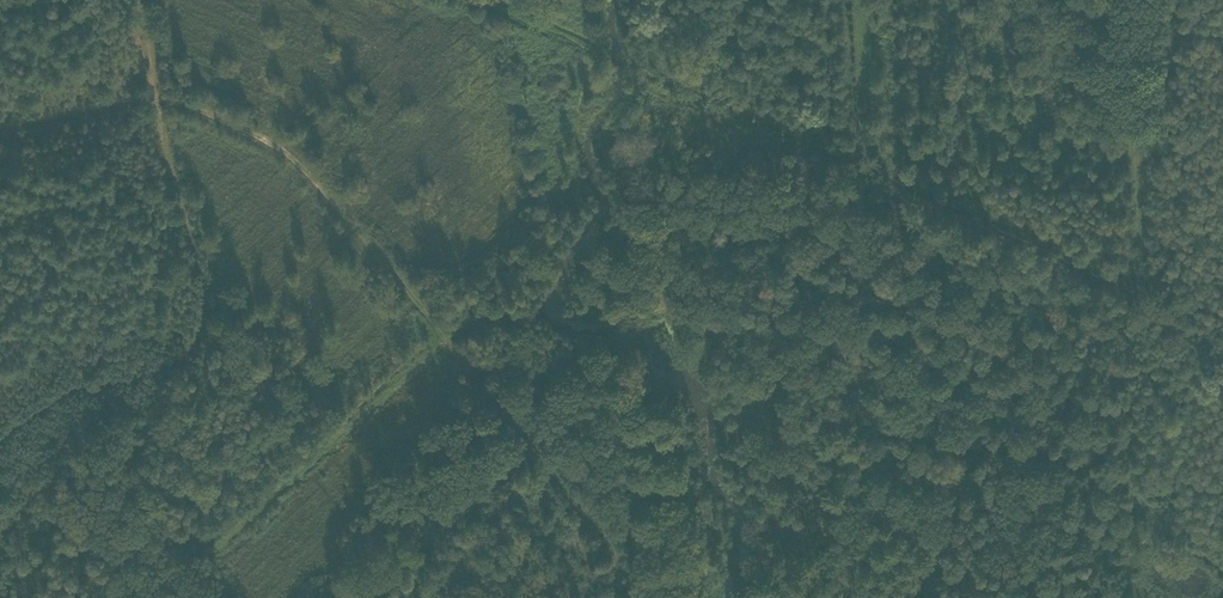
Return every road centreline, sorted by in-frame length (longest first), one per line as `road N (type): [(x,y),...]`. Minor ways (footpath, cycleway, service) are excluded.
road 1 (track): [(158,93),(226,112),(288,148),(608,543),(607,597)]
road 2 (track): [(0,425),(78,372),(176,354),(190,335),(199,274),(158,93)]
road 3 (track): [(967,435),(1092,465),(1222,558)]
road 4 (track): [(533,448),(350,597)]
road 5 (track): [(967,435),(907,597)]
road 6 (track): [(0,126),(158,93)]
road 7 (track): [(598,52),(482,0)]

